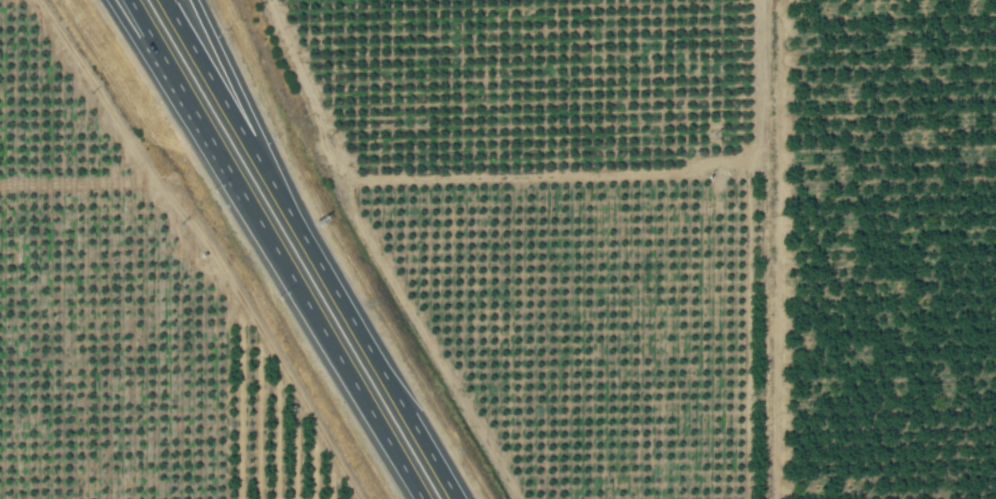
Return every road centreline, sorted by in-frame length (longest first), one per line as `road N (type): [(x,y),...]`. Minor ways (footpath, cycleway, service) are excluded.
road 1 (trunk): [(456,498),(164,0)]
road 2 (trunk): [(245,198),(421,498)]
road 3 (trunk): [(271,182),(257,134),(193,0)]
road 4 (trunk): [(167,64),(245,198)]

